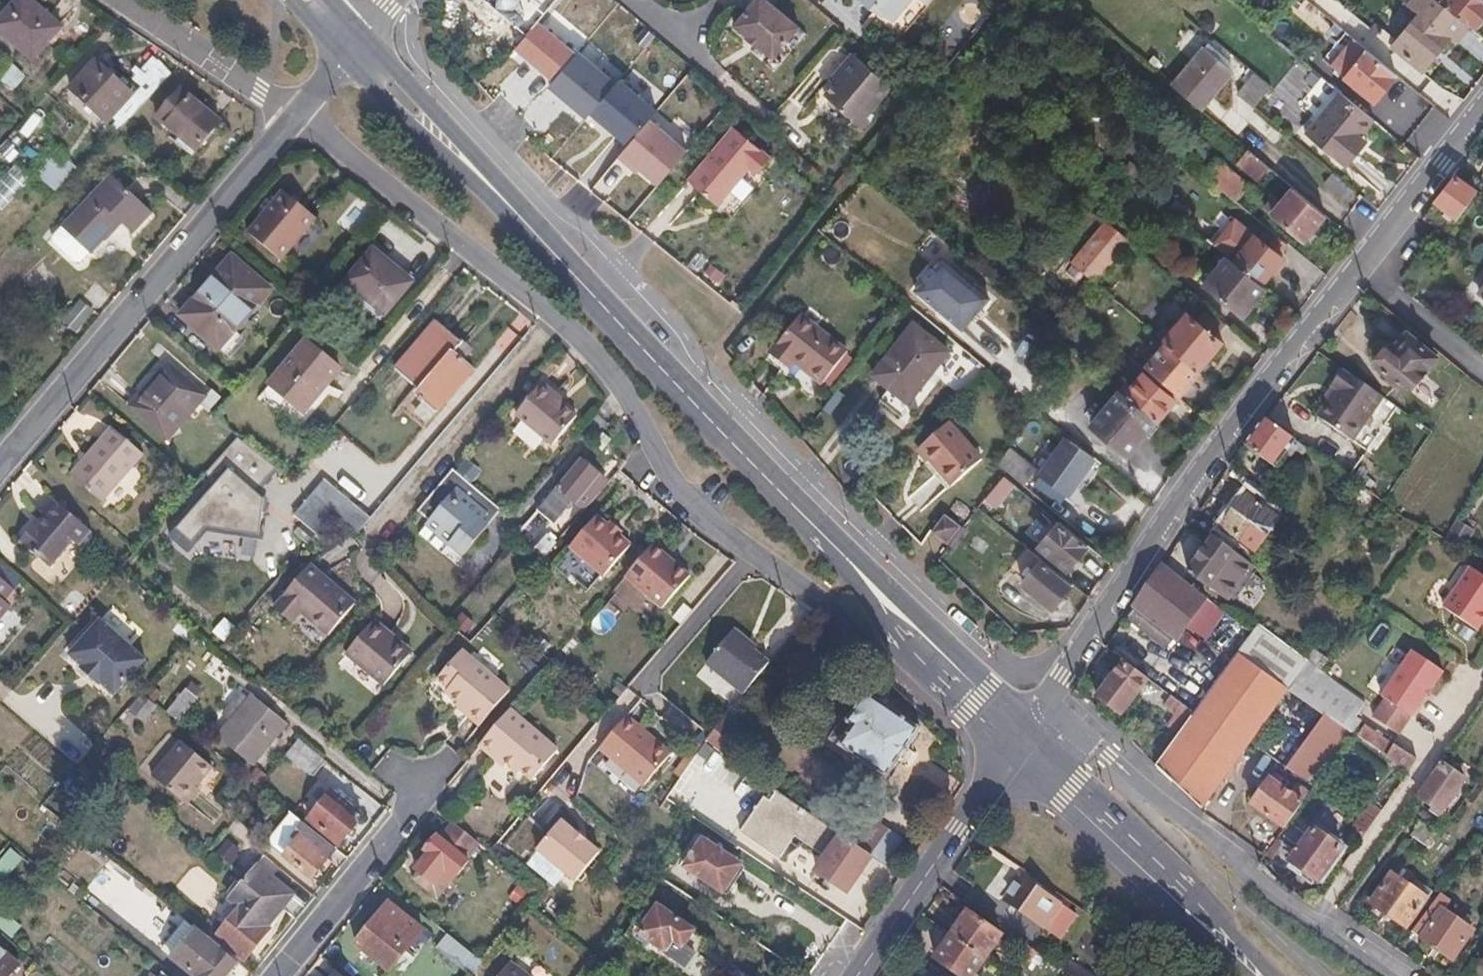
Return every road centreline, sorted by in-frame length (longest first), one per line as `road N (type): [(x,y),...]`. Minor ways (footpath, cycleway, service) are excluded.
road 1 (residential): [(300,118),(548,308),(619,383),(677,495),(862,645)]
road 2 (primary): [(1019,737),(497,193)]
road 3 (tertiary): [(1043,705),(1161,531),(1482,107)]
road 4 (residential): [(300,118),(0,470)]
road 5 (residential): [(1397,975),(1251,879),(1092,747)]
road 6 (primary): [(1261,975),(1019,737)]
road 7 (secondary): [(856,975),(1019,737)]
road 8 (residential): [(274,975),(418,798),(431,768)]
road 9 (residential): [(121,0),(300,118)]
road 10 (primary): [(497,193),(365,34)]
road 11 (primary): [(346,57),(397,113),(497,193)]

